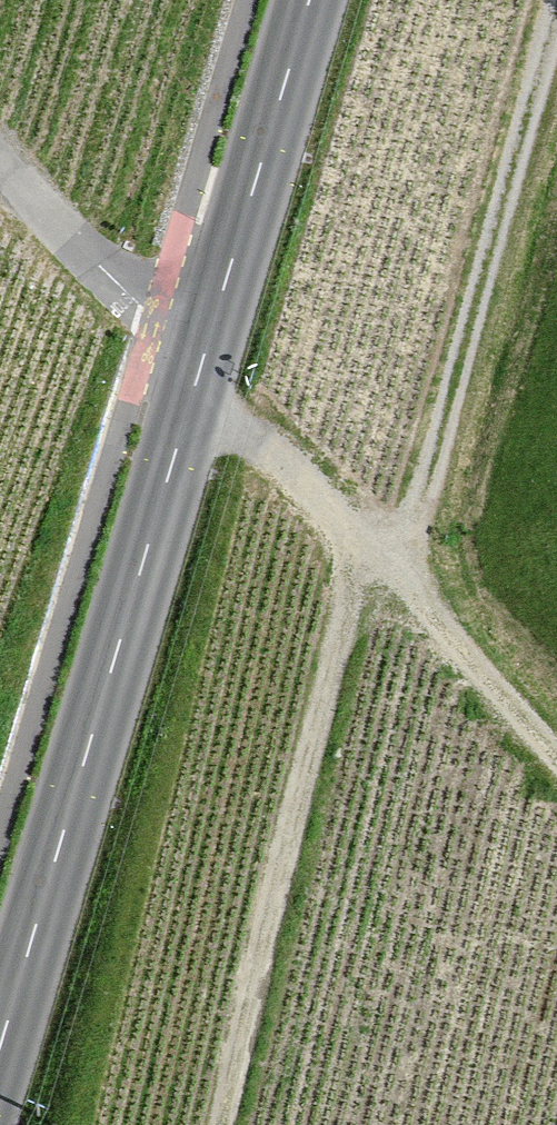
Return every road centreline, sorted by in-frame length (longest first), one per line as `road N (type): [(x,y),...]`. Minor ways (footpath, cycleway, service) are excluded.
road 1 (tertiary): [(0,1038),(203,356)]
road 2 (track): [(556,0),(399,586)]
road 3 (track): [(361,547),(222,1124)]
road 4 (track): [(556,764),(290,466),(191,394)]
road 5 (tertiary): [(203,356),(307,0)]
road 6 (unclassified): [(0,162),(133,299),(203,356)]

